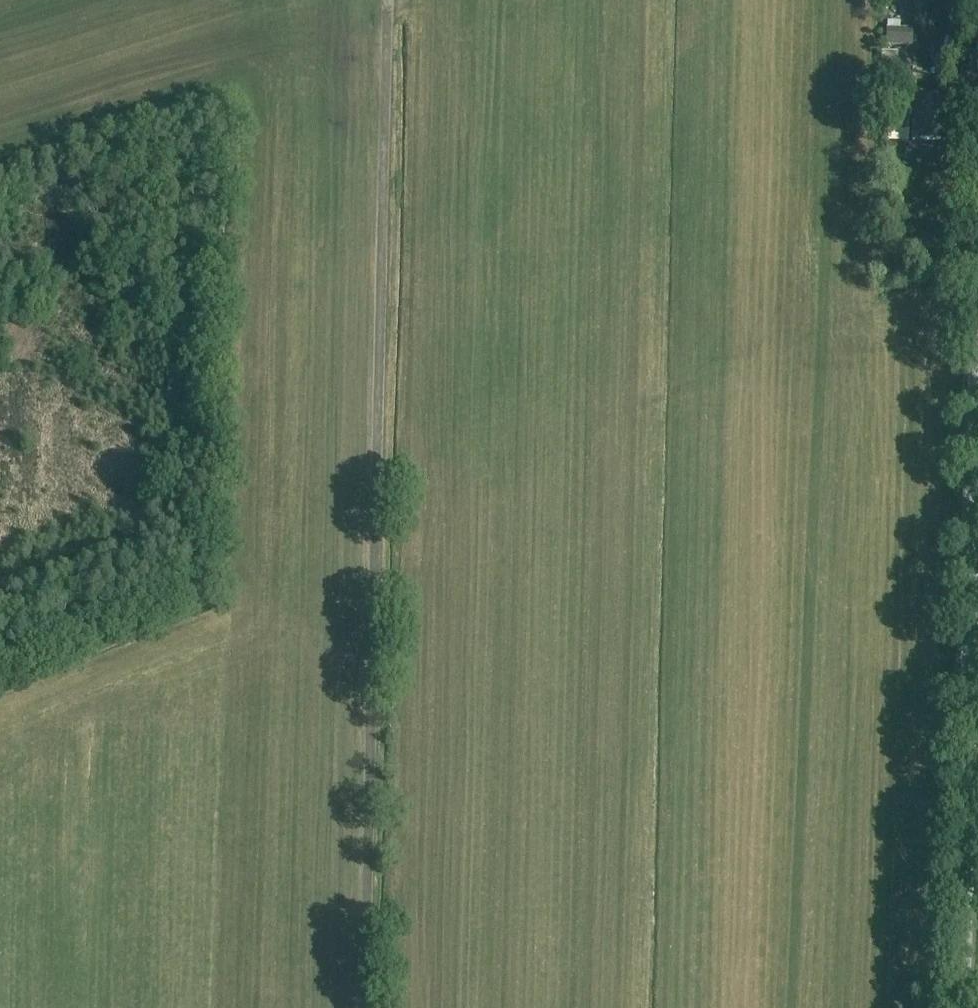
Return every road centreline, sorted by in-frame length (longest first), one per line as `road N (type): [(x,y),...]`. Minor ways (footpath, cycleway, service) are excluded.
road 1 (track): [(387,0),(364,1007)]
road 2 (tertiary): [(962,1007),(977,357)]

